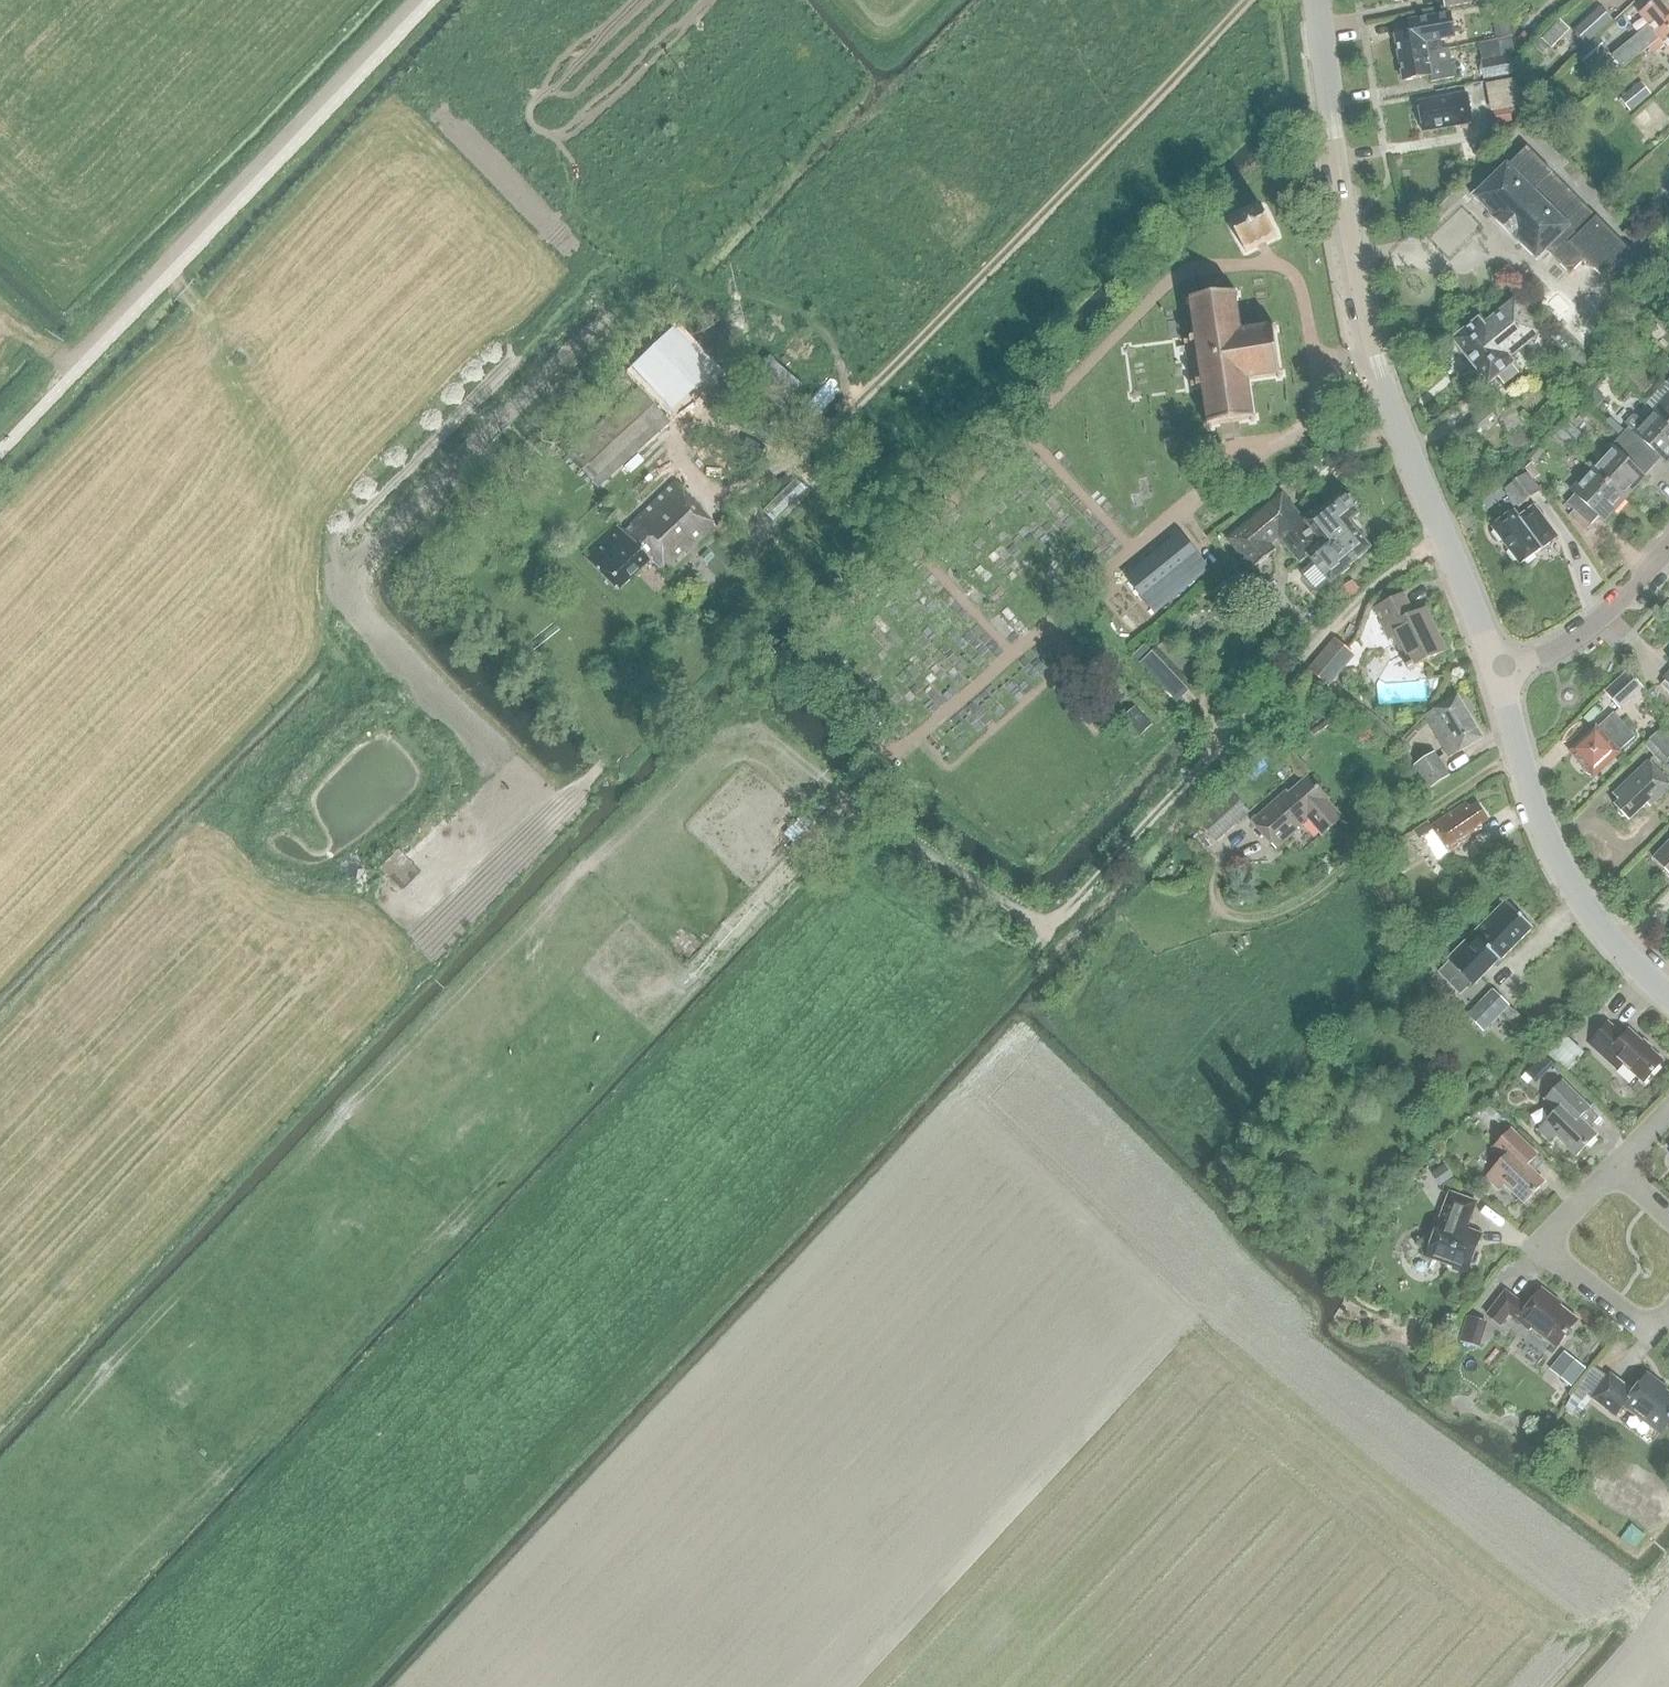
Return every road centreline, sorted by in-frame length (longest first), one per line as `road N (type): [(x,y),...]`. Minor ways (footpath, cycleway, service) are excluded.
road 1 (tertiary): [(1491,674),(1375,350),(1315,0)]
road 2 (track): [(417,0),(0,434)]
road 3 (tertiary): [(1668,997),(1577,900),(1546,840),(1491,674)]
road 4 (residential): [(1612,1168),(1549,1238),(1552,1273),(1642,1335),(1668,1307)]
road 5 (residential): [(1491,674),(1572,641),(1668,546)]

